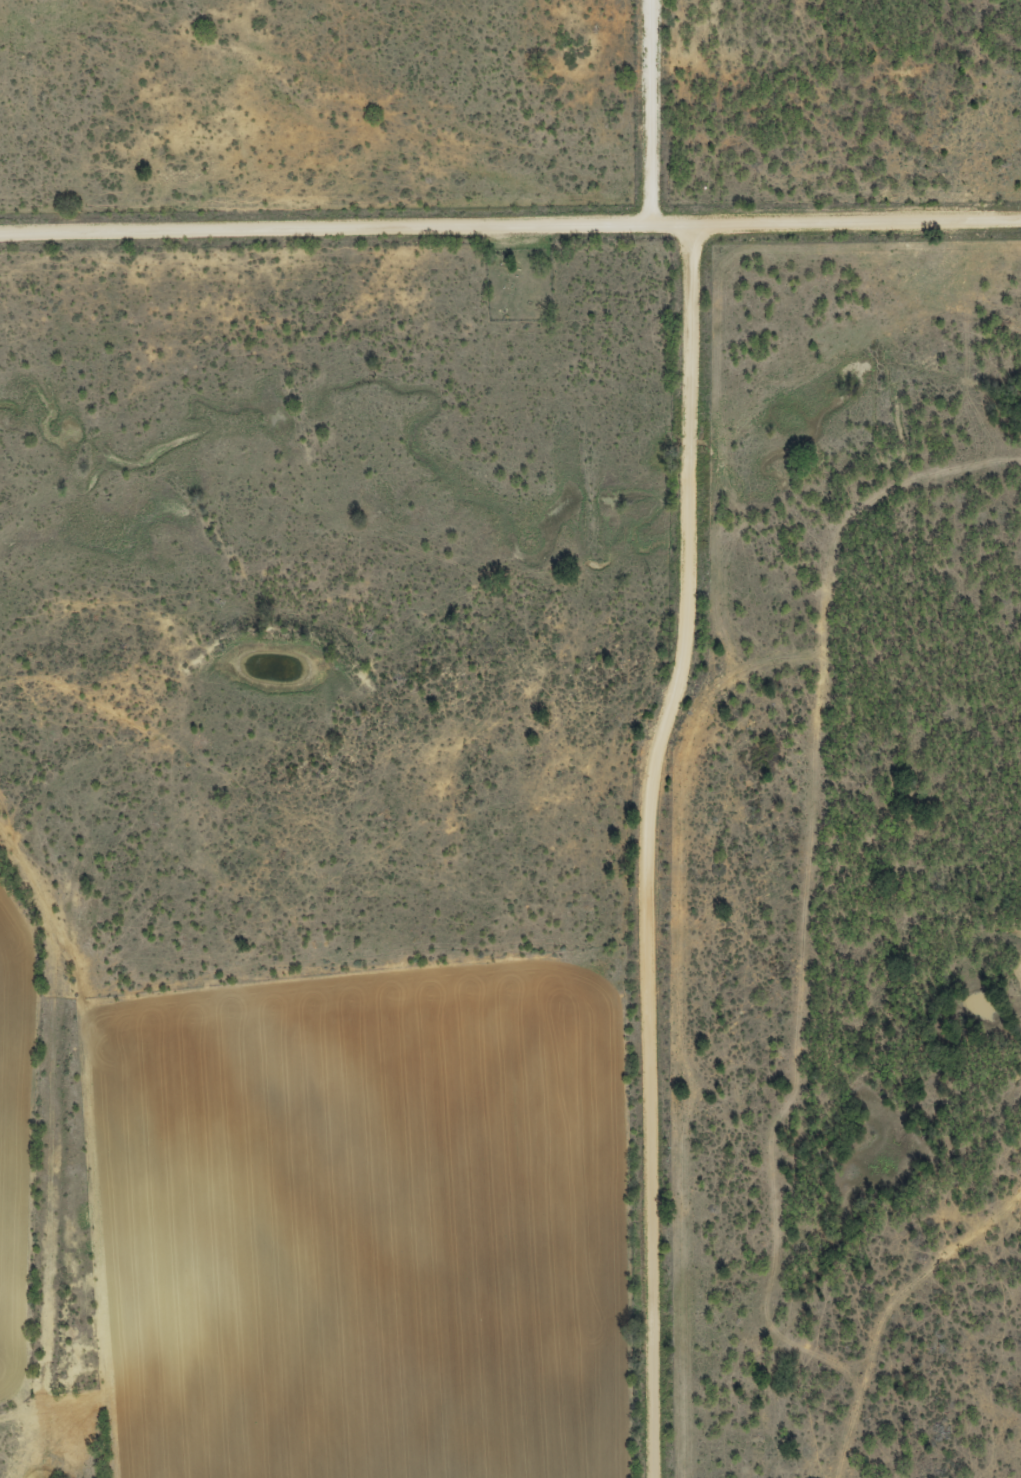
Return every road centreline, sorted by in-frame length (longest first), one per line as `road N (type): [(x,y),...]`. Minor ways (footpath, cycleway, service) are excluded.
road 1 (residential): [(674,0),(690,227),(689,611),(624,756),(645,1477)]
road 2 (residential): [(1020,236),(690,227),(0,236)]
road 3 (residential): [(26,1477),(60,1277),(55,1016),(26,876),(0,813)]
road 4 (residential): [(677,123),(628,0)]

